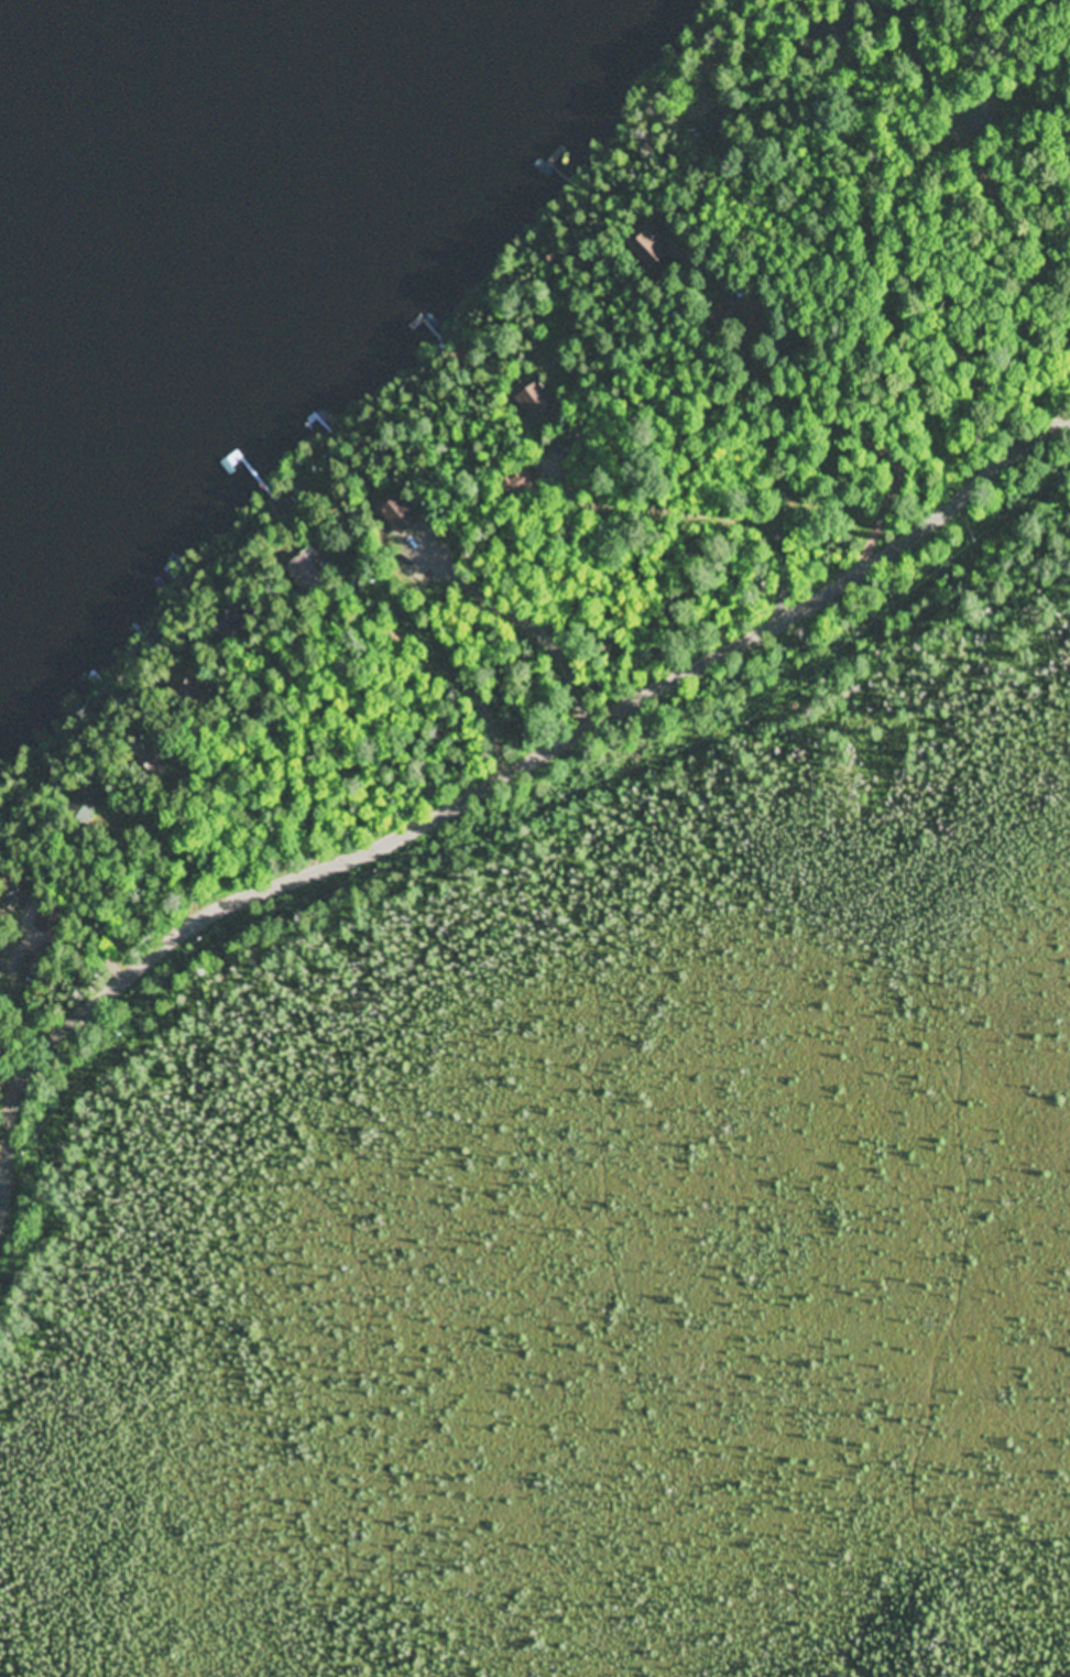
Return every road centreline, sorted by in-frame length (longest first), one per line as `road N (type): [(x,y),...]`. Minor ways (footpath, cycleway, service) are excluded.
road 1 (residential): [(0,1225),(36,1053),(206,914),(421,820),(615,704),(739,644),(899,543),(1015,447),(1069,420)]

